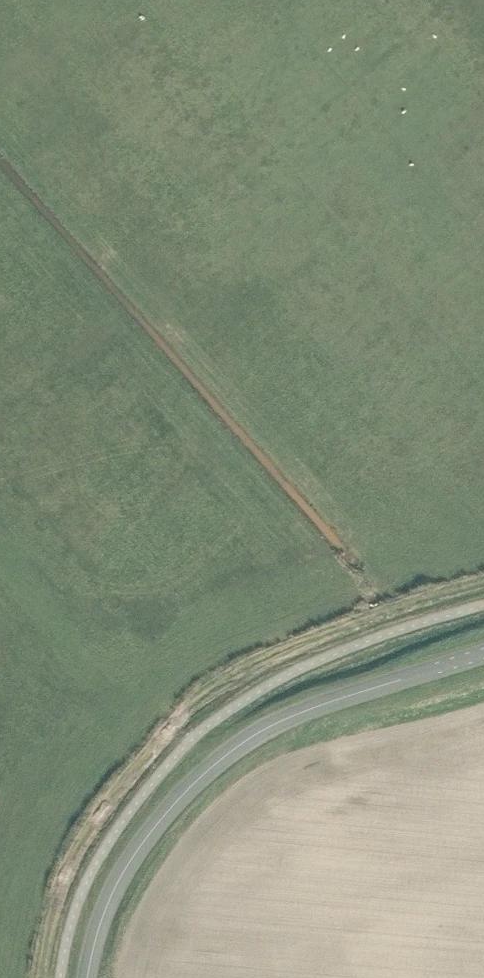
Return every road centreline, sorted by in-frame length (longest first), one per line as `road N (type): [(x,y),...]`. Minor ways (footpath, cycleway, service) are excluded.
road 1 (tertiary): [(86,977),(105,904),(146,836),(255,734),(321,702),(483,653)]

